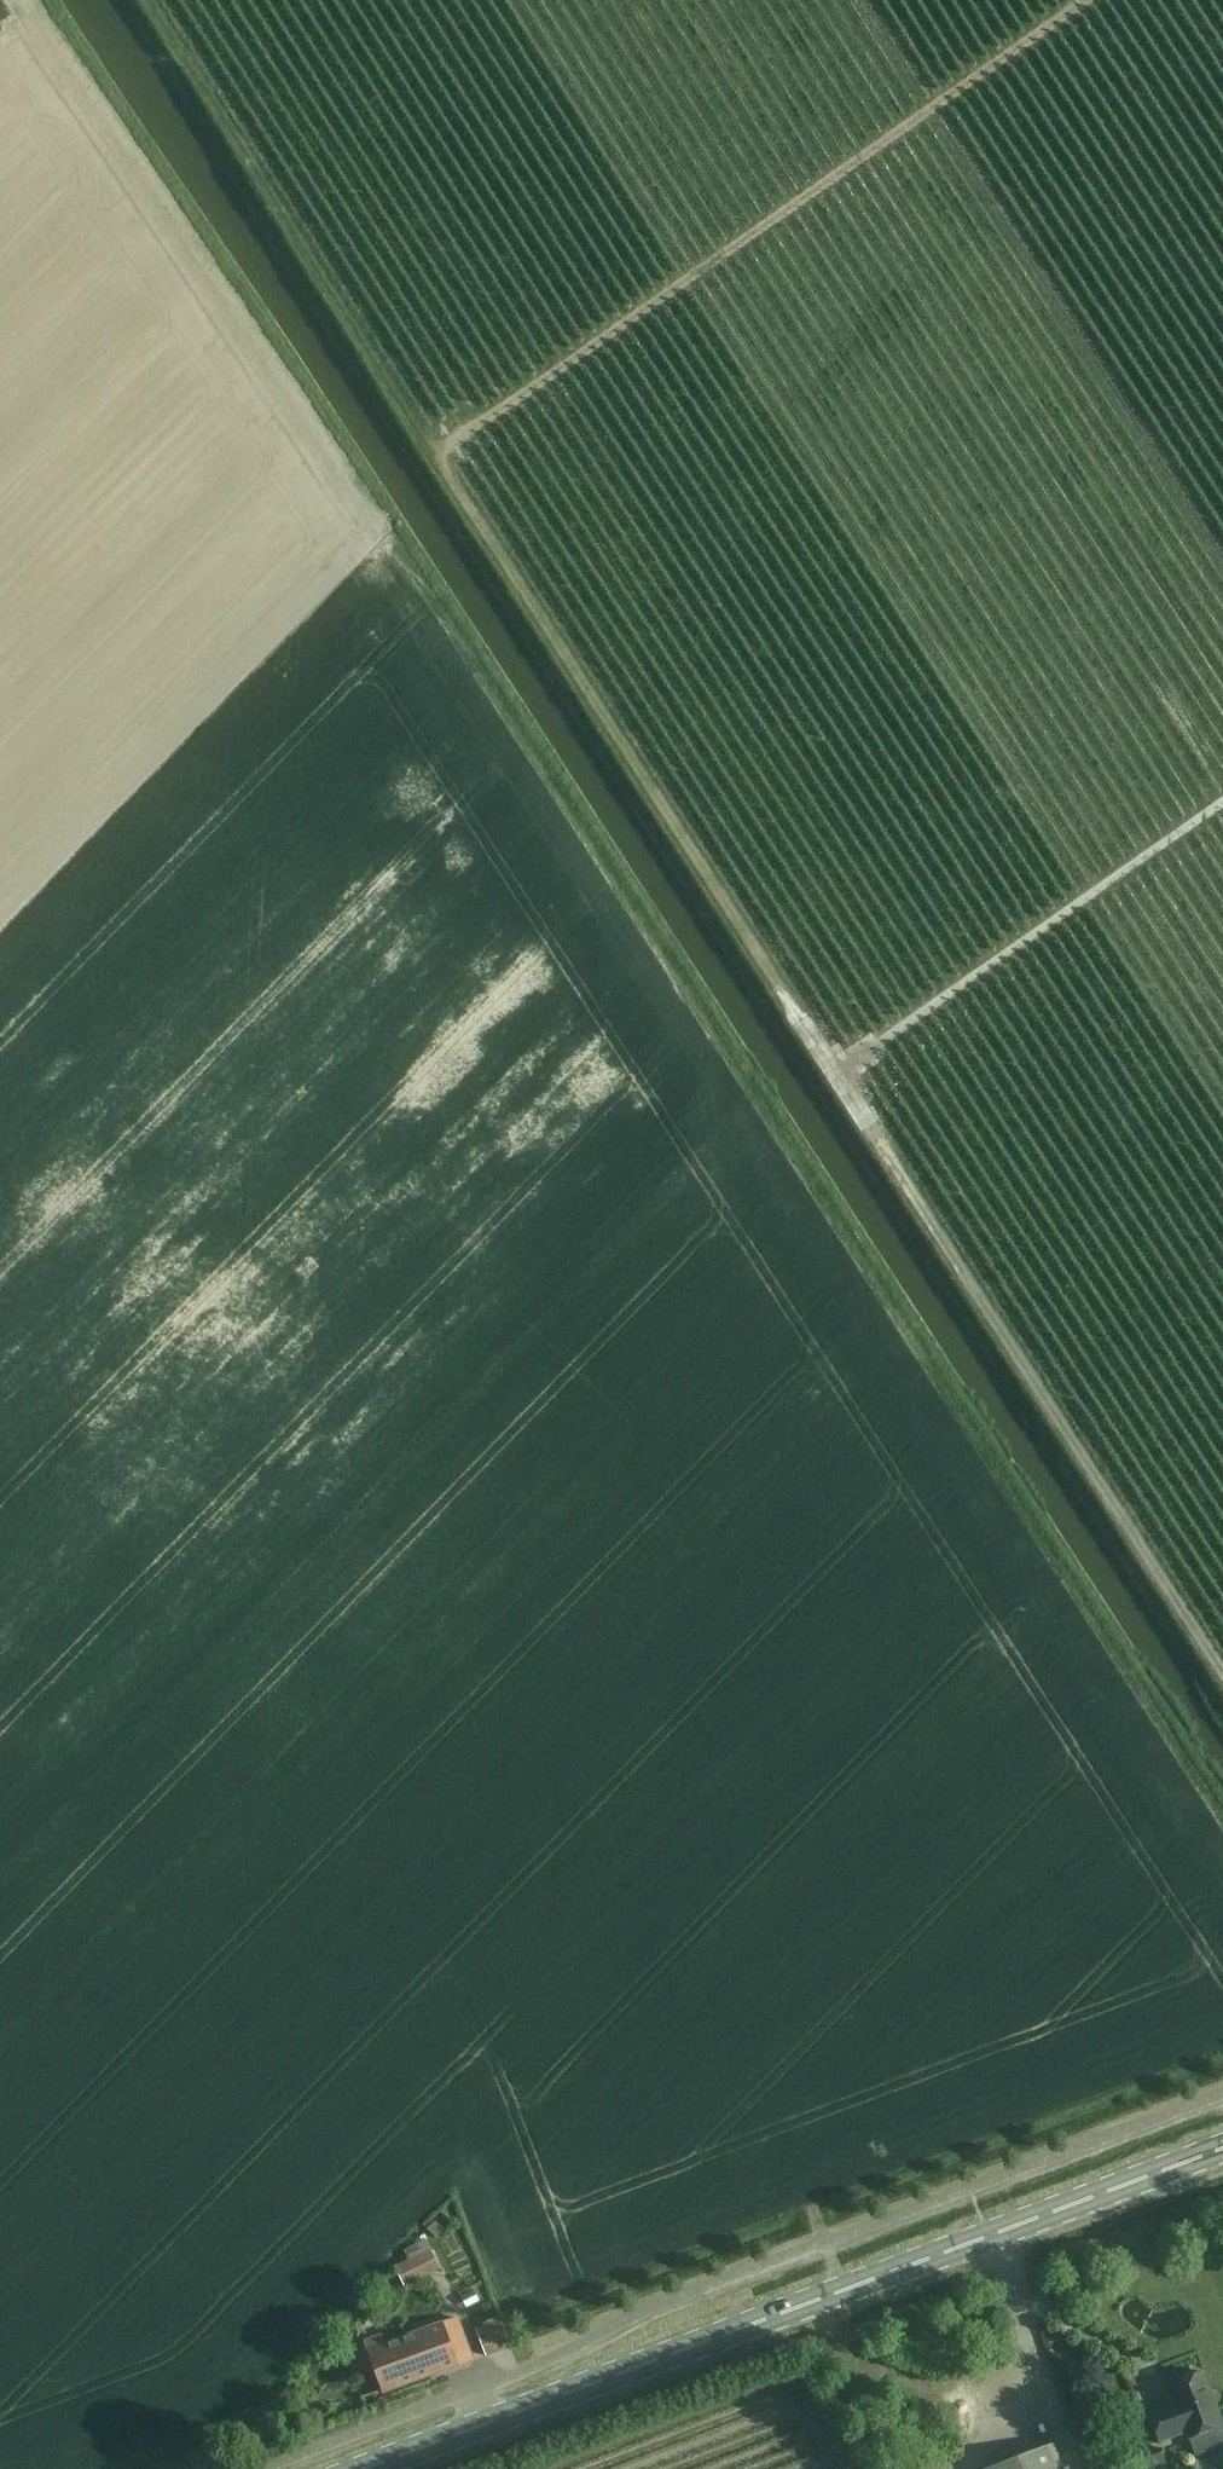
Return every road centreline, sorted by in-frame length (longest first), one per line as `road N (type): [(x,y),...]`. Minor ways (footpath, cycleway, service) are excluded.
road 1 (secondary): [(380,2468),(1222,2151)]

